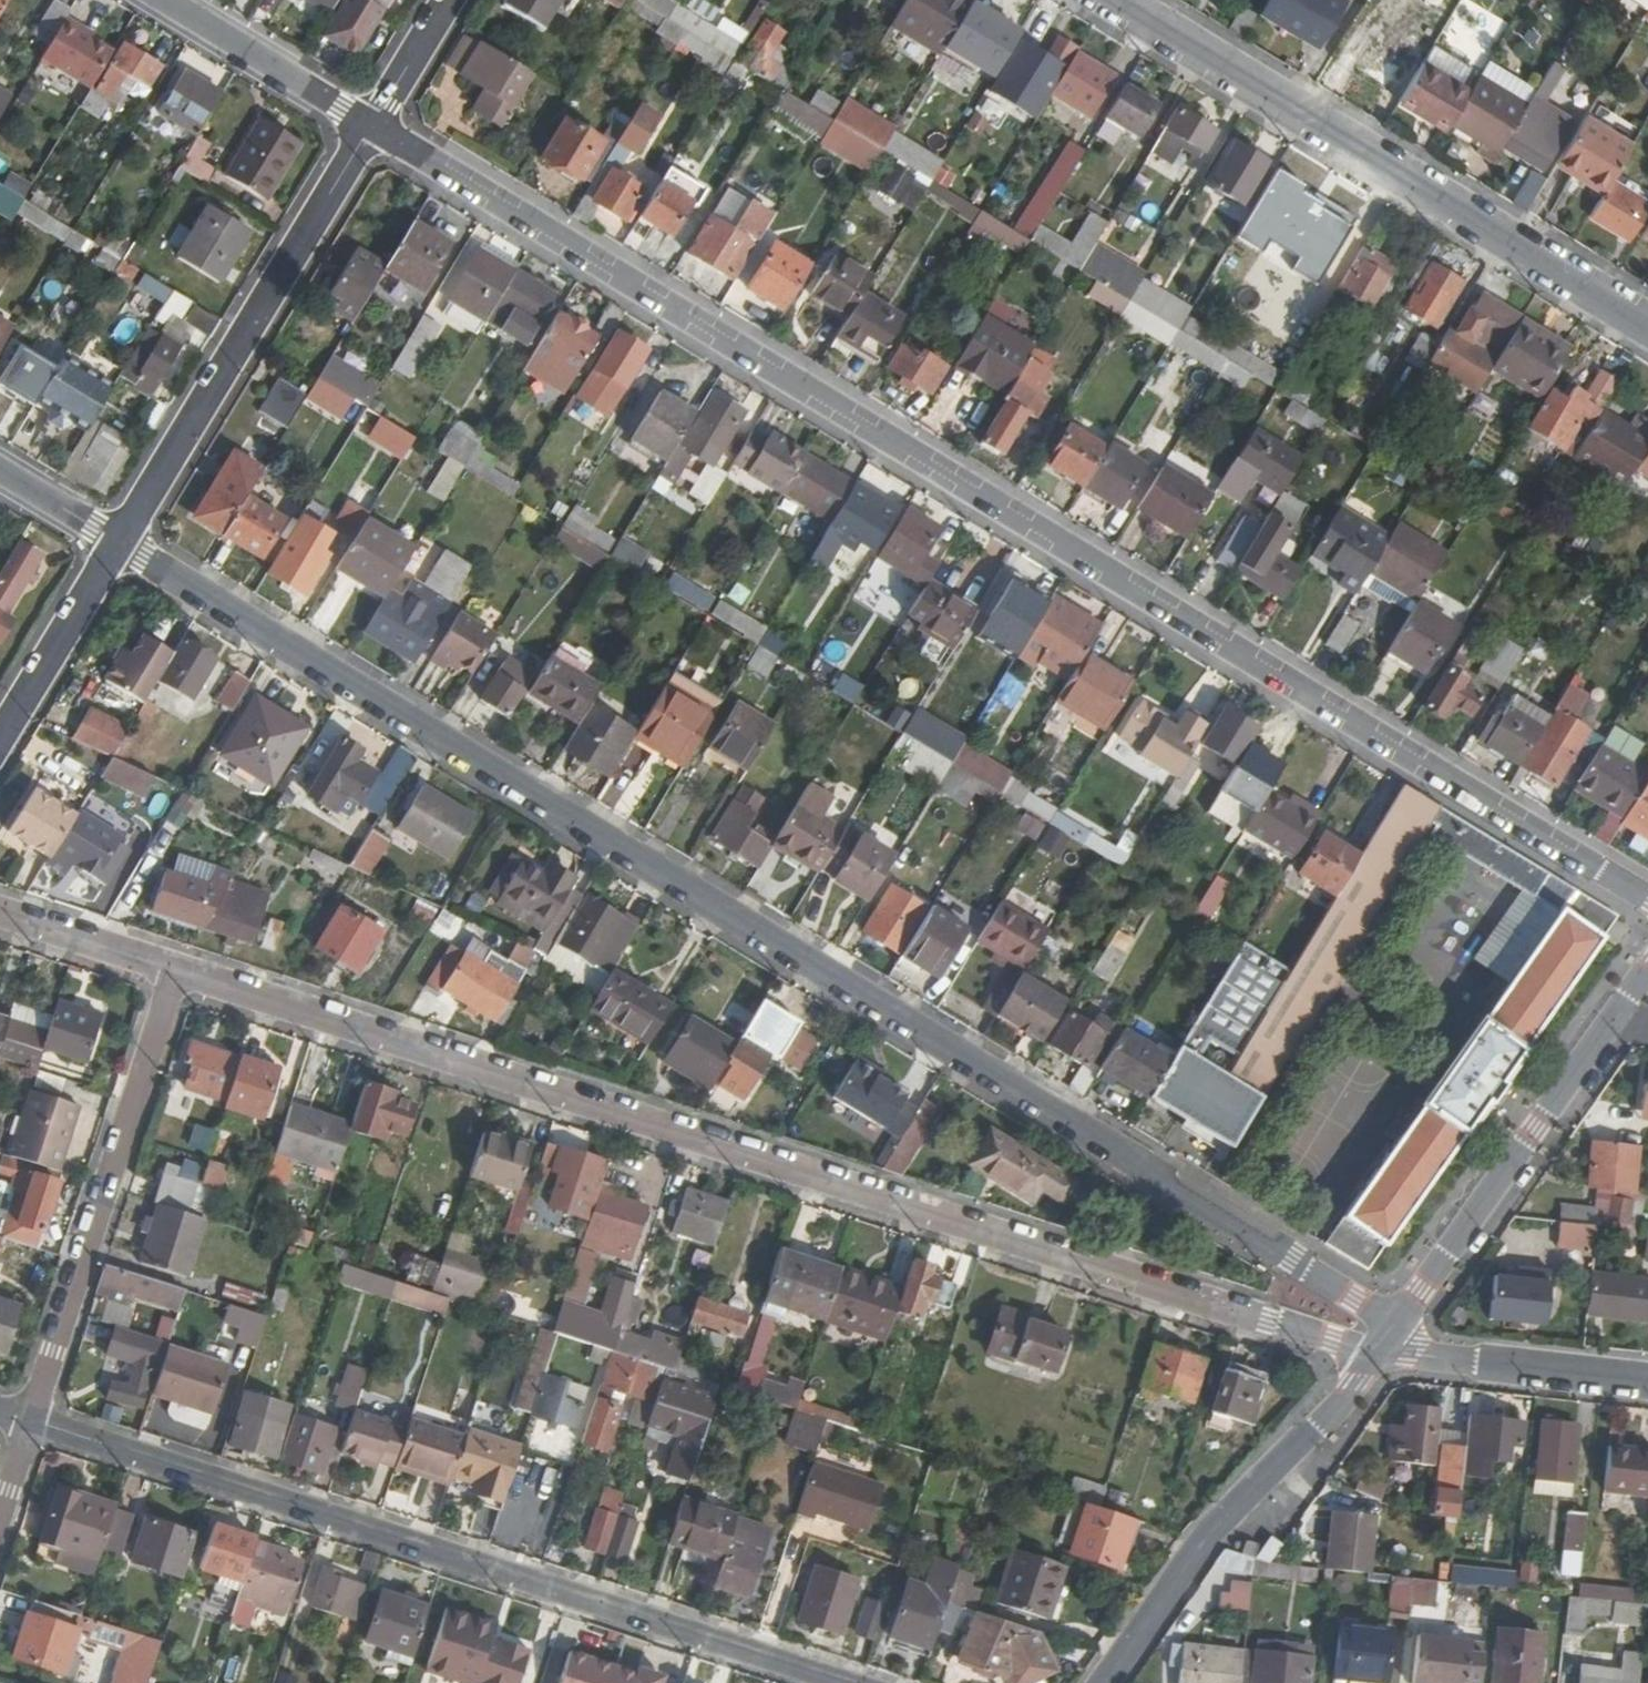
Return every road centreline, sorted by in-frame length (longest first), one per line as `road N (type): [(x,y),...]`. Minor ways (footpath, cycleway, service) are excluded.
road 1 (residential): [(1394,1332),(1296,1260),(120,542)]
road 2 (residential): [(372,125),(1647,898)]
road 3 (residential): [(179,971),(1267,1321),(1382,1351)]
road 4 (residential): [(846,1682),(32,1421)]
road 5 (residential): [(1647,329),(1111,0)]
road 6 (residential): [(372,125),(120,542)]
road 7 (residential): [(32,1421),(179,971)]
road 8 (residential): [(1394,1332),(1647,969)]
road 9 (residential): [(1107,1682),(1201,1547),(1382,1351)]
road 10 (residential): [(1647,1381),(1382,1351)]
road 11 (residential): [(166,0),(372,125)]
road 12 (residential): [(120,542),(0,738)]
road 13 (residential): [(0,911),(179,971)]
road 14 (residential): [(448,0),(372,125)]
road 15 (residential): [(0,471),(120,542)]

